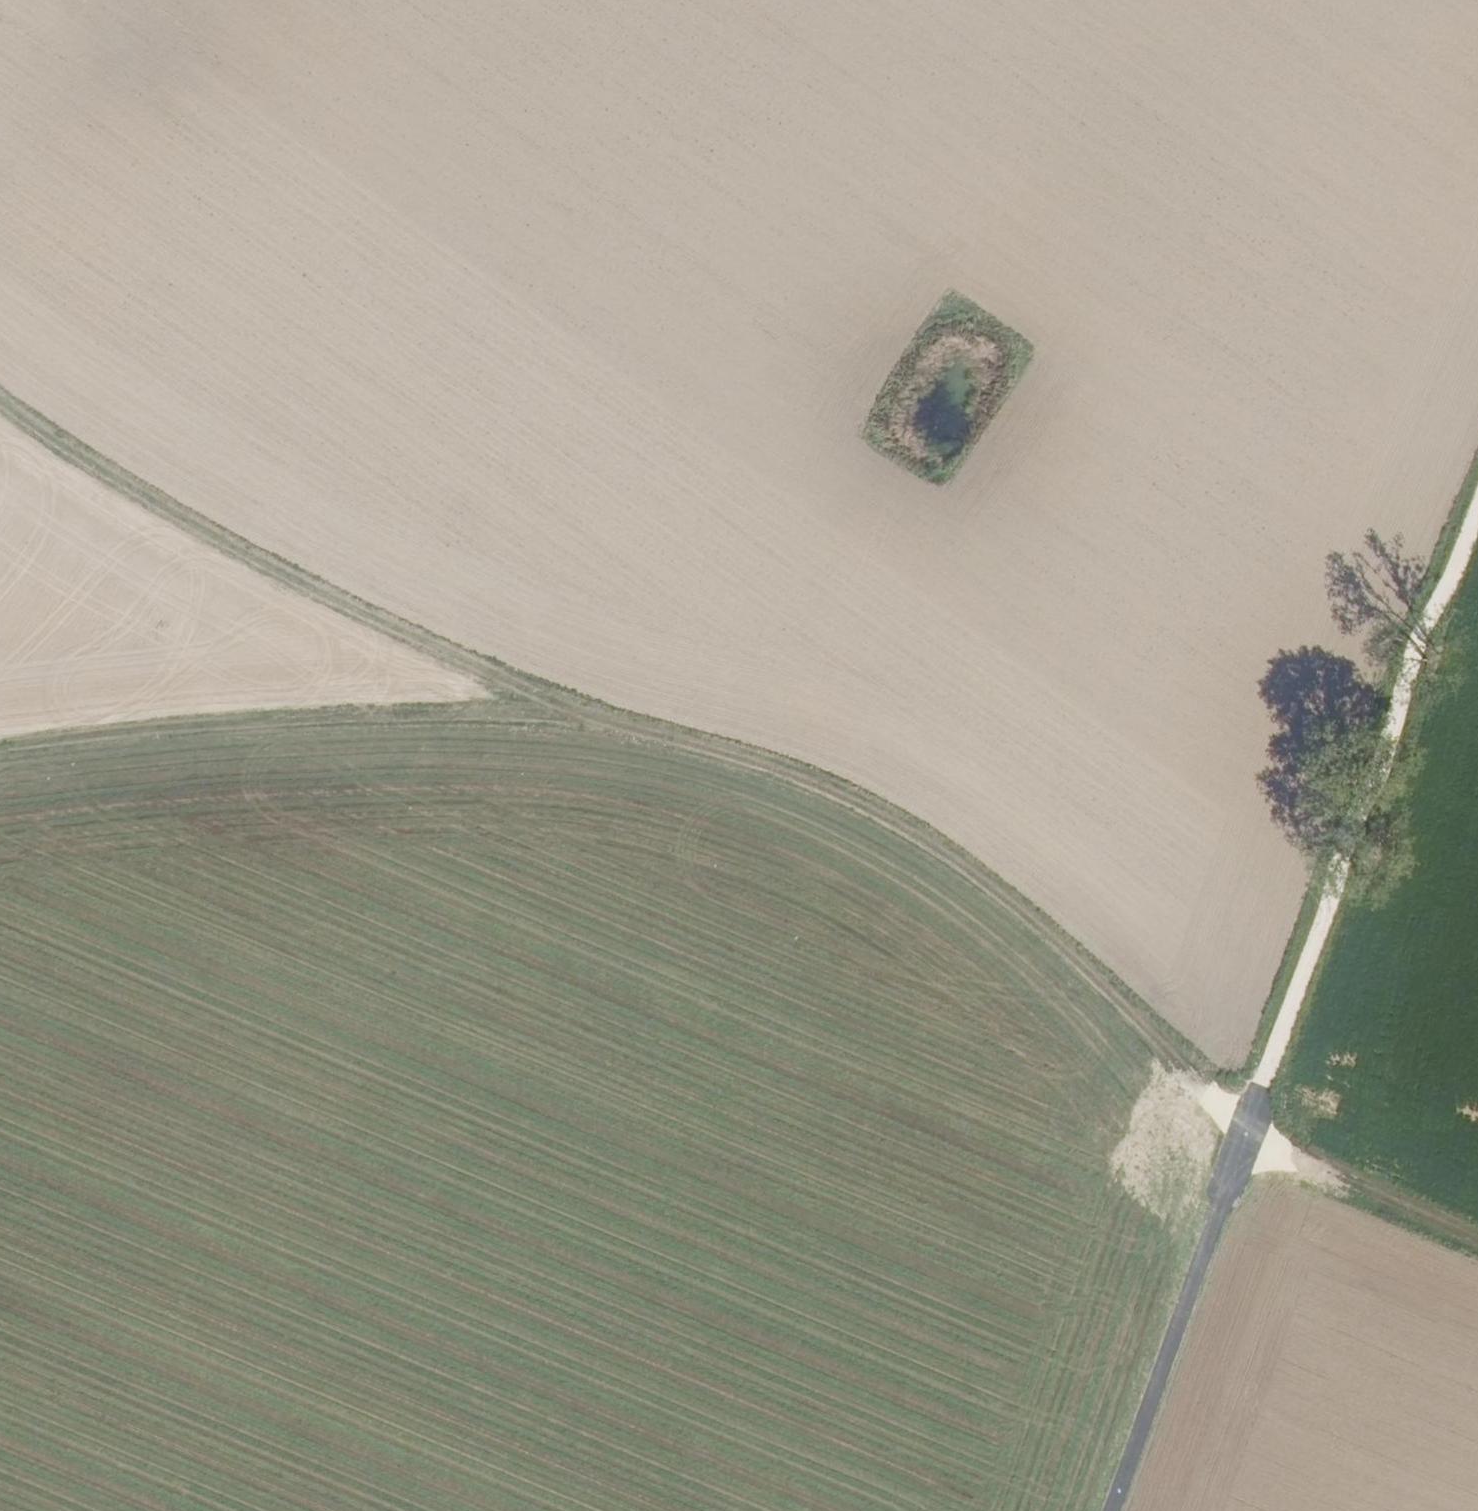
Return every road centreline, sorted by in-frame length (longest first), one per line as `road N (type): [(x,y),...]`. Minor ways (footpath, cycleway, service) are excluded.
road 1 (track): [(541,709),(763,759),(888,811),(1014,897),(1120,991),(1245,1135)]
road 2 (track): [(0,412),(167,513),(541,709)]
road 3 (track): [(0,746),(541,709)]
road 4 (track): [(1477,1240),(1245,1135)]

